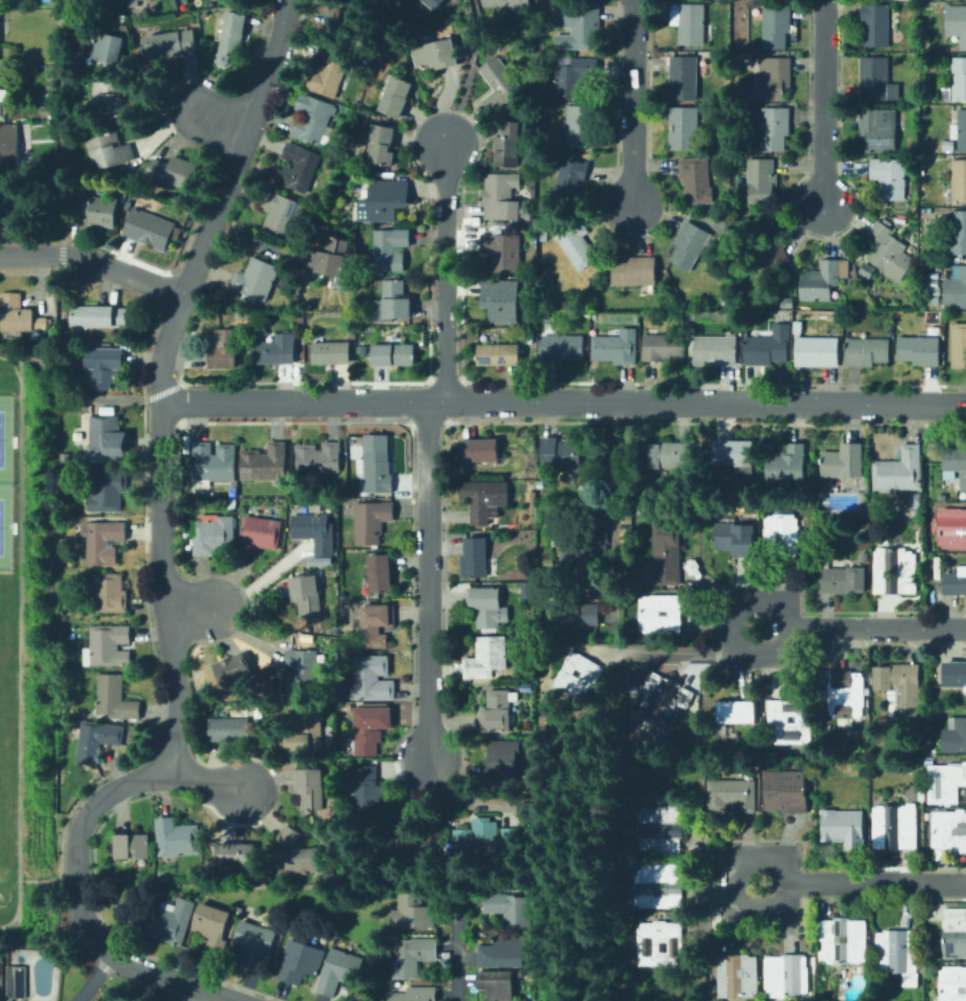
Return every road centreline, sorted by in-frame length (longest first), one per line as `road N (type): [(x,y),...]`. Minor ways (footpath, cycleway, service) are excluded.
road 1 (residential): [(290,0),(253,128),(167,346),(163,577),(176,688),(170,749),(160,771),(96,802),(75,852),(82,909),(108,953),(228,1000)]
road 2 (residential): [(965,404),(163,402)]
road 3 (residential): [(426,402),(426,764)]
road 4 (residential): [(445,146),(447,402)]
road 5 (residential): [(783,625),(784,602),(729,601),(729,653),(783,652),(783,625)]
road 6 (residential): [(827,0),(824,209)]
road 7 (residential): [(635,0),(635,208)]
road 8 (residential): [(784,883),(784,856),(732,857),(732,907),(785,906),(784,883)]
road 9 (residential): [(182,296),(83,256),(0,255)]
road 10 (residential): [(783,625),(965,627)]
road 11 (residential): [(784,883),(965,881)]

